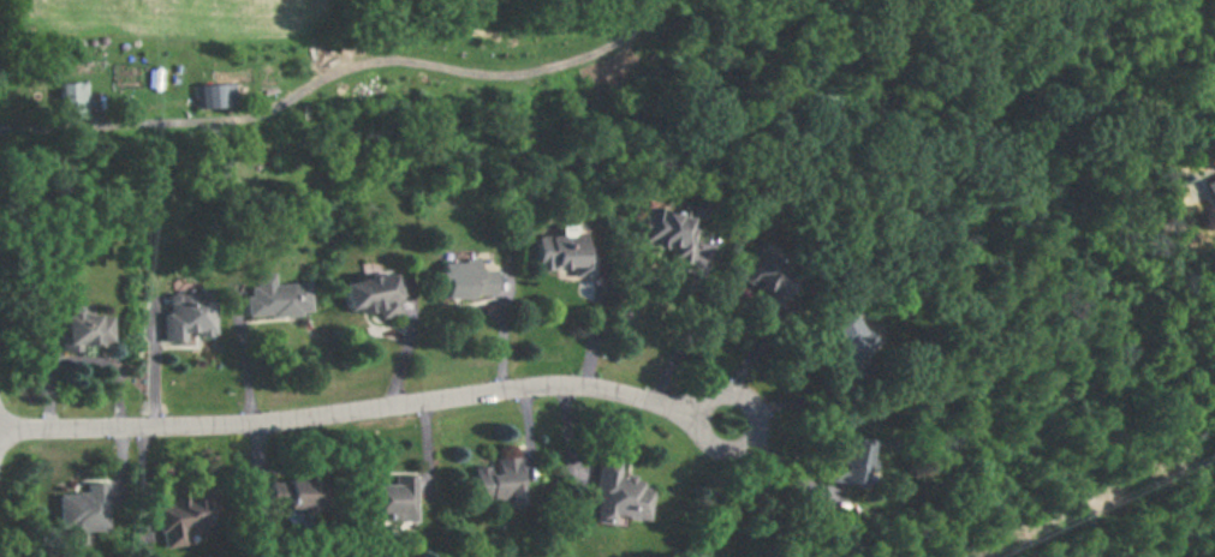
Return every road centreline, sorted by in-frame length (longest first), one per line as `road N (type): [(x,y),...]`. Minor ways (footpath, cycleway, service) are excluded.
road 1 (residential): [(0,429),(291,417),(573,384),(661,399),(729,423)]

